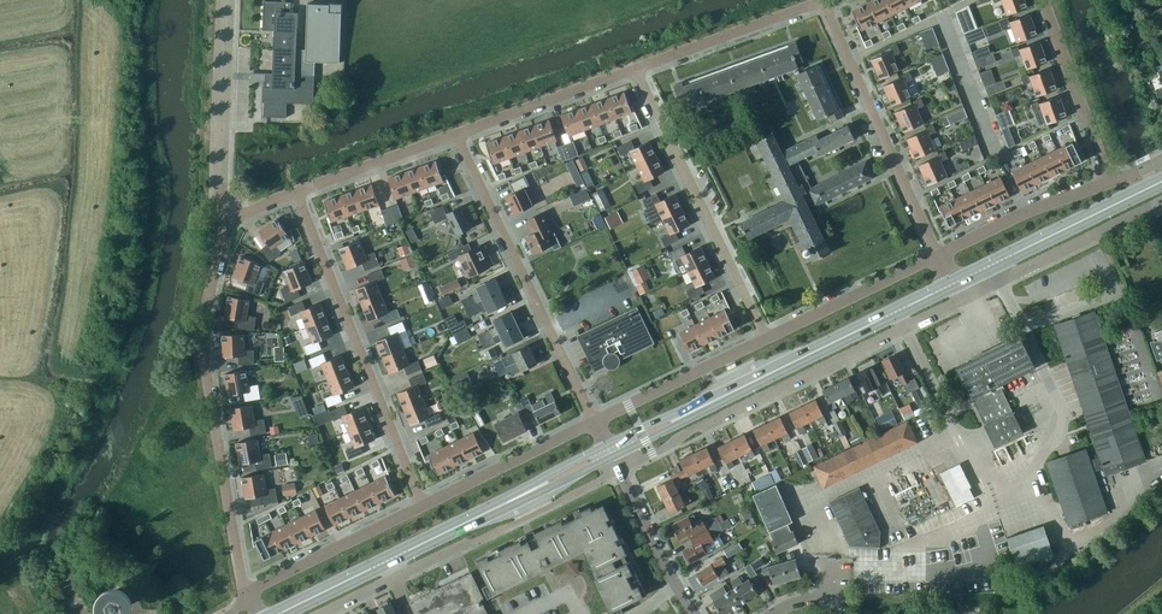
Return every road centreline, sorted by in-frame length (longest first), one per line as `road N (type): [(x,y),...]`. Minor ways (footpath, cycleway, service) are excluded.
road 1 (residential): [(618,470),(1152,206)]
road 2 (residential): [(247,595),(201,336),(222,243),(236,219)]
road 3 (residential): [(424,505),(296,192)]
road 4 (residential): [(594,421),(456,134)]
road 5 (residential): [(766,338),(636,69)]
road 6 (residential): [(938,255),(824,1)]
road 7 (primary): [(732,391),(953,283)]
road 8 (primary): [(953,283),(1161,181)]
road 9 (unclassified): [(236,219),(221,196),(227,0)]
road 10 (residential): [(636,69),(824,1)]
road 11 (residential): [(424,505),(247,595)]
road 12 (residential): [(1043,0),(1109,182)]
road 13 (residential): [(456,134),(636,69)]
road 14 (residential): [(938,255),(766,338)]
road 15 (residential): [(766,338),(594,421)]
road 16 (residential): [(594,421),(424,505)]
road 17 (residential): [(1109,182),(938,255)]
road 18 (primary): [(443,533),(612,457)]
road 19 (primary): [(606,445),(443,533)]
road 20 (primary): [(278,613),(443,533)]
road 21 (residential): [(296,192),(456,134)]
road 22 (residential): [(694,613),(618,470)]
road 23 (residential): [(320,613),(461,545)]
road 24 (primary): [(732,391),(606,445)]
road 25 (primary): [(612,457),(732,391)]

